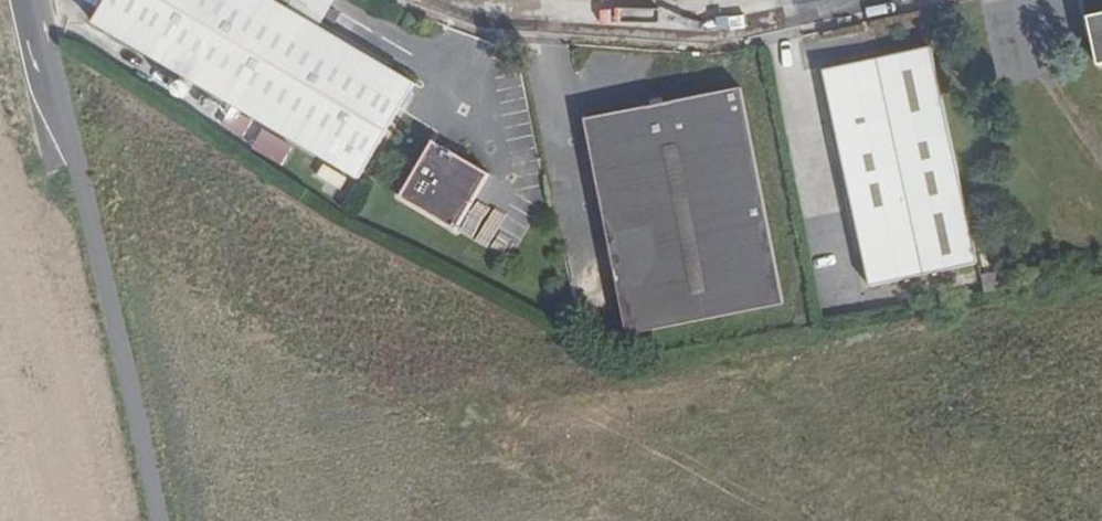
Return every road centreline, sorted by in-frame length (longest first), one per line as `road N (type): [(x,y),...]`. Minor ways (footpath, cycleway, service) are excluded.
road 1 (unclassified): [(458,0),(502,13),(698,29),(855,0)]
road 2 (track): [(1031,62),(1101,168)]

